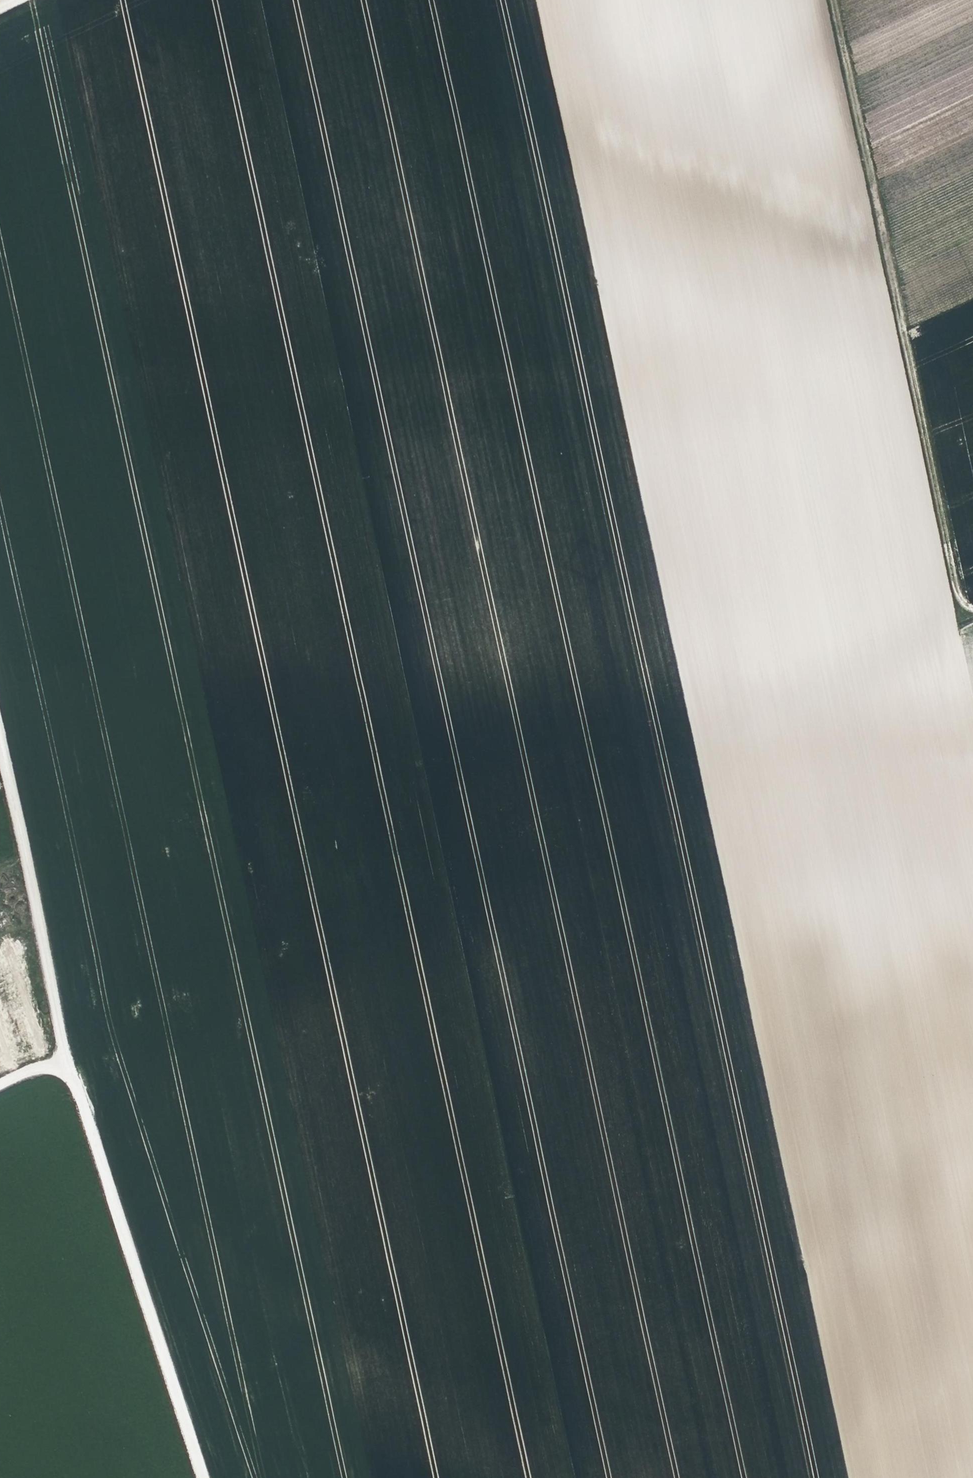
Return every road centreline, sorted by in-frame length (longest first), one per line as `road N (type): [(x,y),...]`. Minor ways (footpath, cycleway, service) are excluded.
road 1 (track): [(0,739),(66,1060),(198,1477)]
road 2 (track): [(972,609),(956,593),(832,0)]

